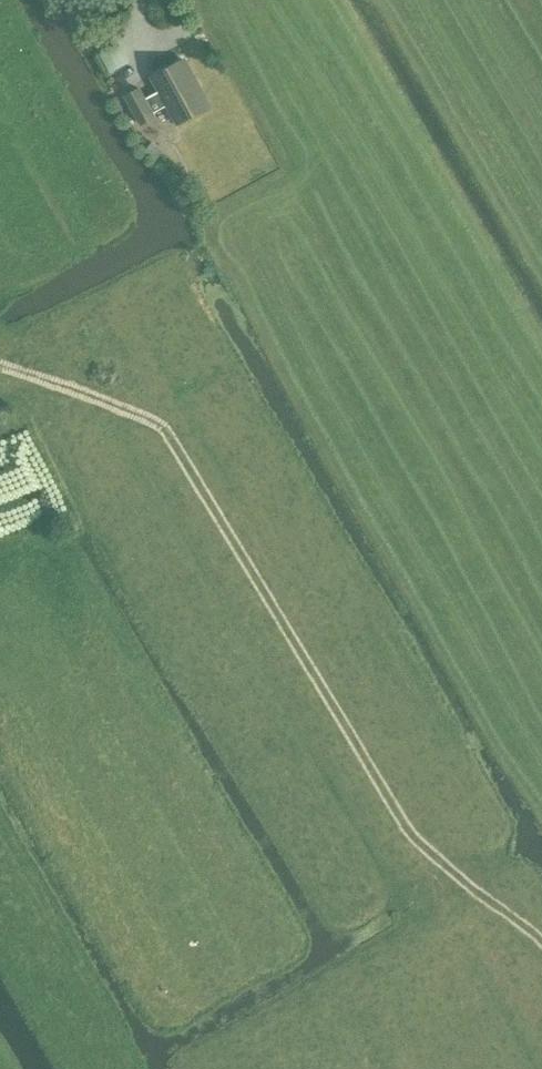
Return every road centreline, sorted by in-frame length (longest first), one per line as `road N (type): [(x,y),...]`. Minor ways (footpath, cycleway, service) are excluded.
road 1 (track): [(0,372),(159,422),(408,833),(541,939)]

